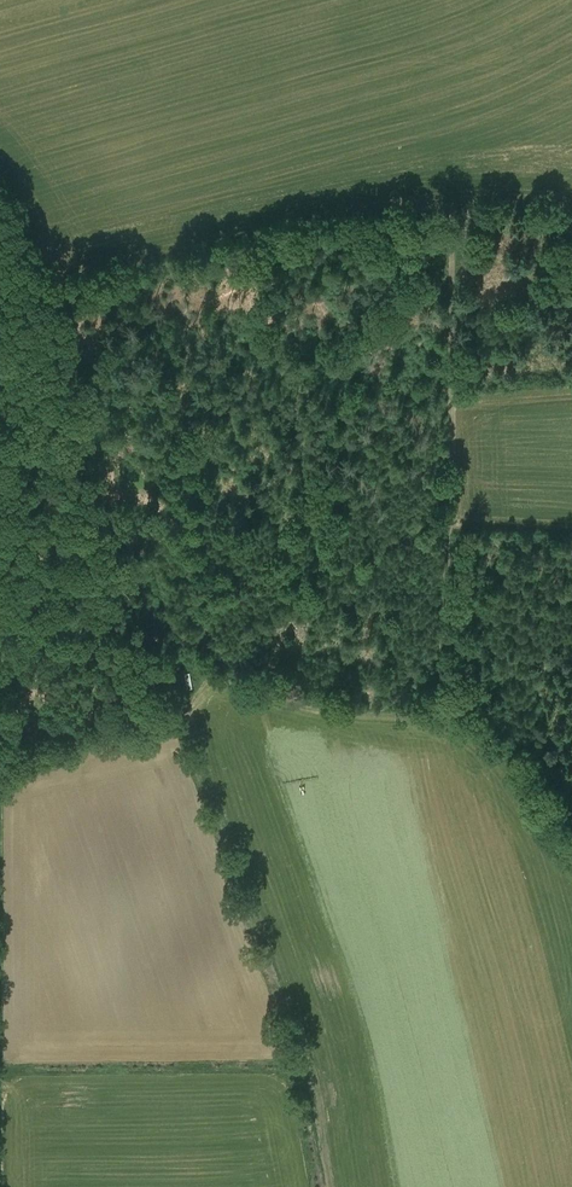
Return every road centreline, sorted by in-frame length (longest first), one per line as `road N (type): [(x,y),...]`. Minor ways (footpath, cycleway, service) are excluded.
road 1 (track): [(0,760),(172,722),(184,711),(185,678),(196,671),(322,707),(446,713),(452,210)]

